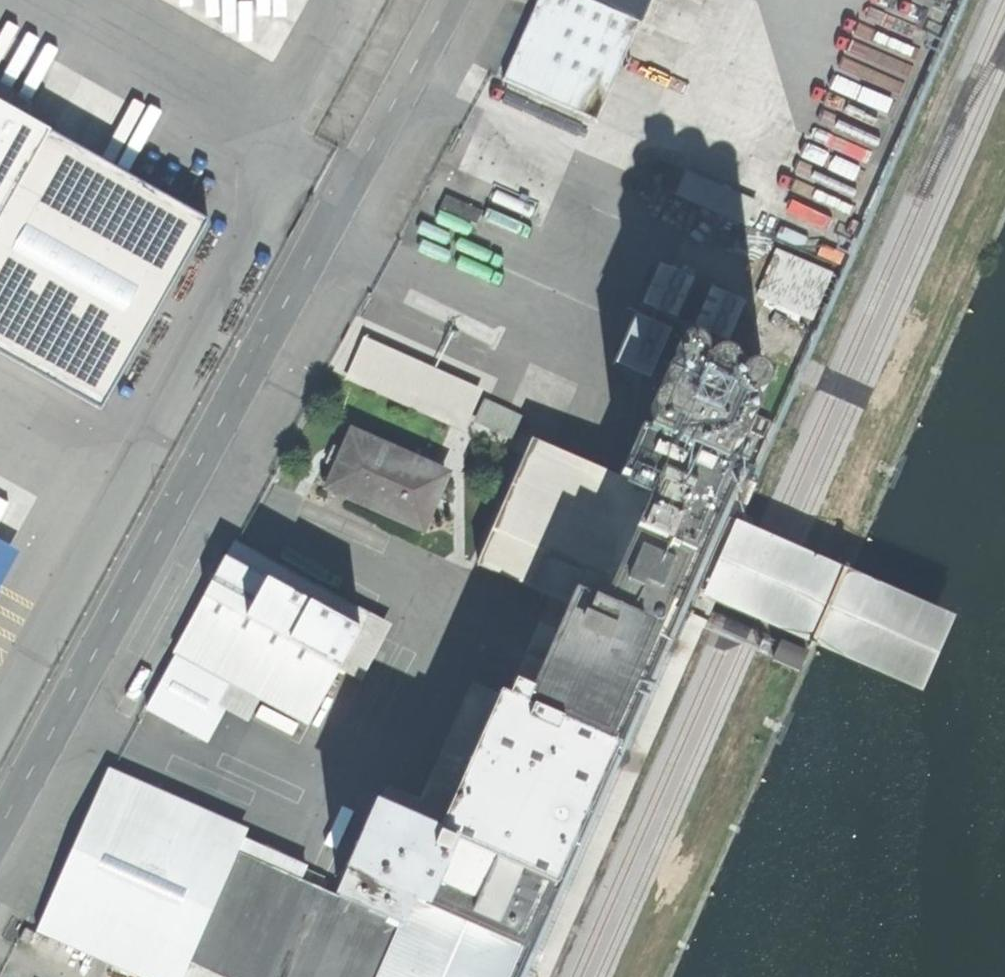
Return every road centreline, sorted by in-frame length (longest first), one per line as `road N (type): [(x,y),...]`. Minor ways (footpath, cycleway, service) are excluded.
road 1 (residential): [(0,828),(452,0)]

